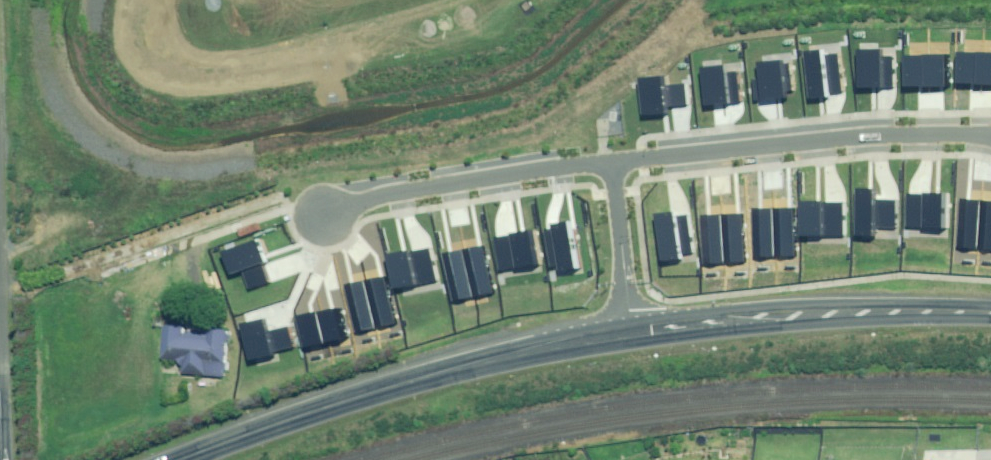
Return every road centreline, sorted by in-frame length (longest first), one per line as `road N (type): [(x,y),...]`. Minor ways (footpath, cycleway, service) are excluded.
road 1 (secondary): [(634,331),(286,420),(189,459)]
road 2 (residential): [(613,161),(866,133),(990,140)]
road 3 (secondary): [(990,315),(752,319),(634,331)]
road 4 (residential): [(613,161),(389,192),(321,217)]
road 5 (unclassified): [(0,281),(6,459)]
road 6 (residential): [(634,331),(613,161)]

